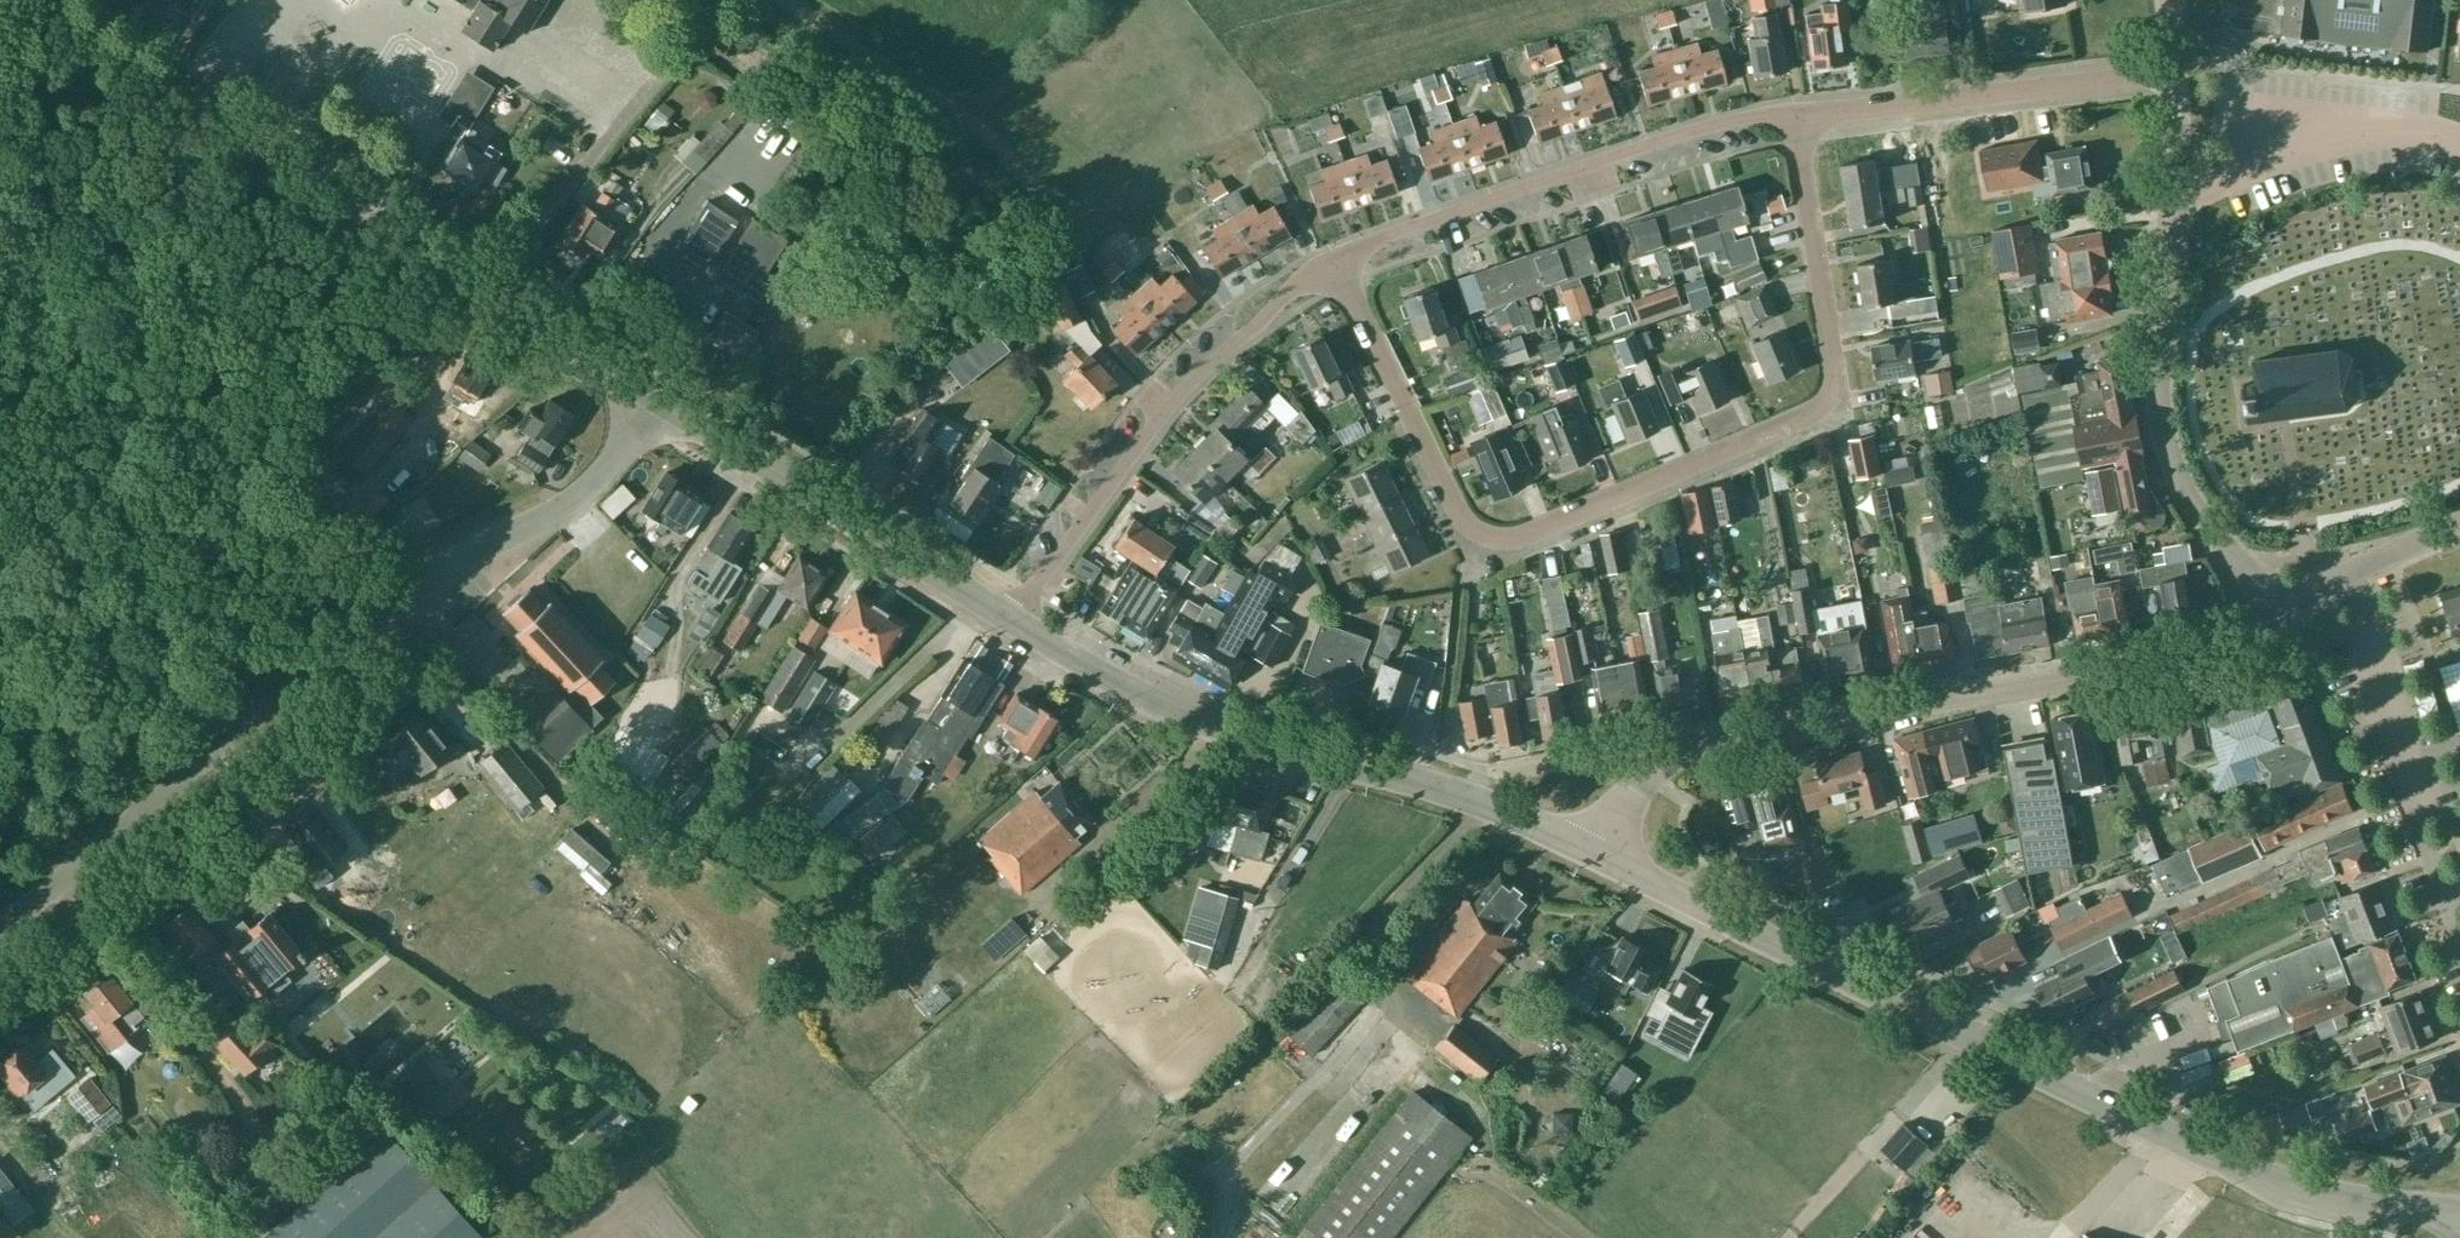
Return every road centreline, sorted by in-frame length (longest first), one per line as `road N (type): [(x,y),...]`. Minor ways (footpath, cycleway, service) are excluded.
road 1 (unclassified): [(1799,112),(1832,363),(1829,393),(1804,415),(1522,535),(1489,536),(1459,514),(1334,261)]
road 2 (tertiary): [(2459,1211),(2289,1183),(2244,1167),(1597,854)]
road 3 (tertiary): [(0,928),(405,592),(582,493),(654,393)]
road 4 (tertiary): [(1597,854),(1641,780),(1686,752),(2216,654),(2276,614)]
road 5 (tertiary): [(654,393),(34,0)]
road 6 (tertiary): [(1597,854),(1478,798),(1205,723),(1012,620)]
road 7 (unclassified): [(1334,261),(1683,133),(1799,112)]
road 8 (unclassified): [(1012,620),(1182,389),(1288,290),(1334,261)]
road 9 (unclassified): [(2276,614),(2191,500),(2162,425),(2158,372),(2178,185)]
road 10 (tertiary): [(1012,620),(654,393)]
road 11 (unclassified): [(1799,112),(2176,73)]
road 12 (unclassified): [(2459,137),(2397,127),(2335,130),(2224,180),(2178,185)]
road 13 (track): [(146,805),(0,628)]
road 14 (unclassified): [(2405,759),(2366,645),(2374,623),(2355,569)]
road 15 (unclassified): [(2459,938),(2414,816),(2405,759)]

